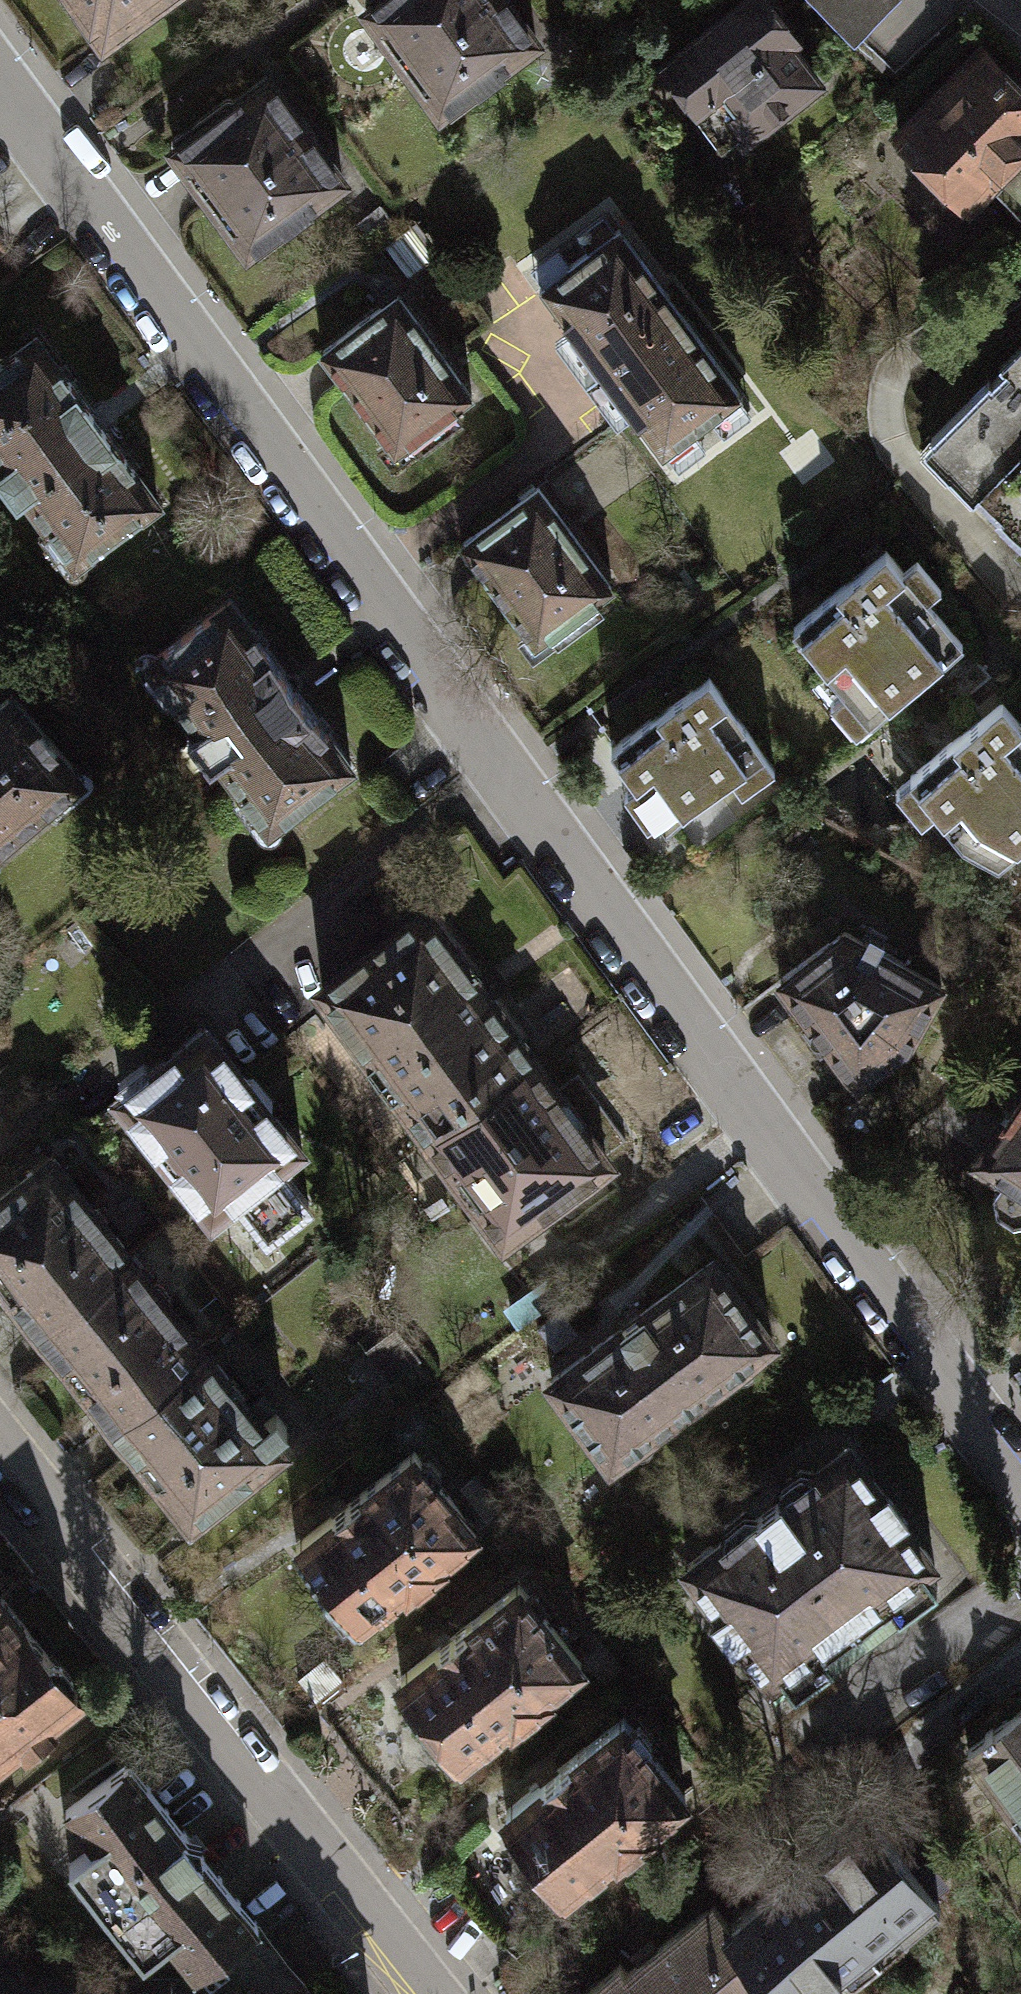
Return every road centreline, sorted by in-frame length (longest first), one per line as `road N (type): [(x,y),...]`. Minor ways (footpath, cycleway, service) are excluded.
road 1 (residential): [(0,87),(1020,1485)]
road 2 (residential): [(0,1456),(427,1993)]

